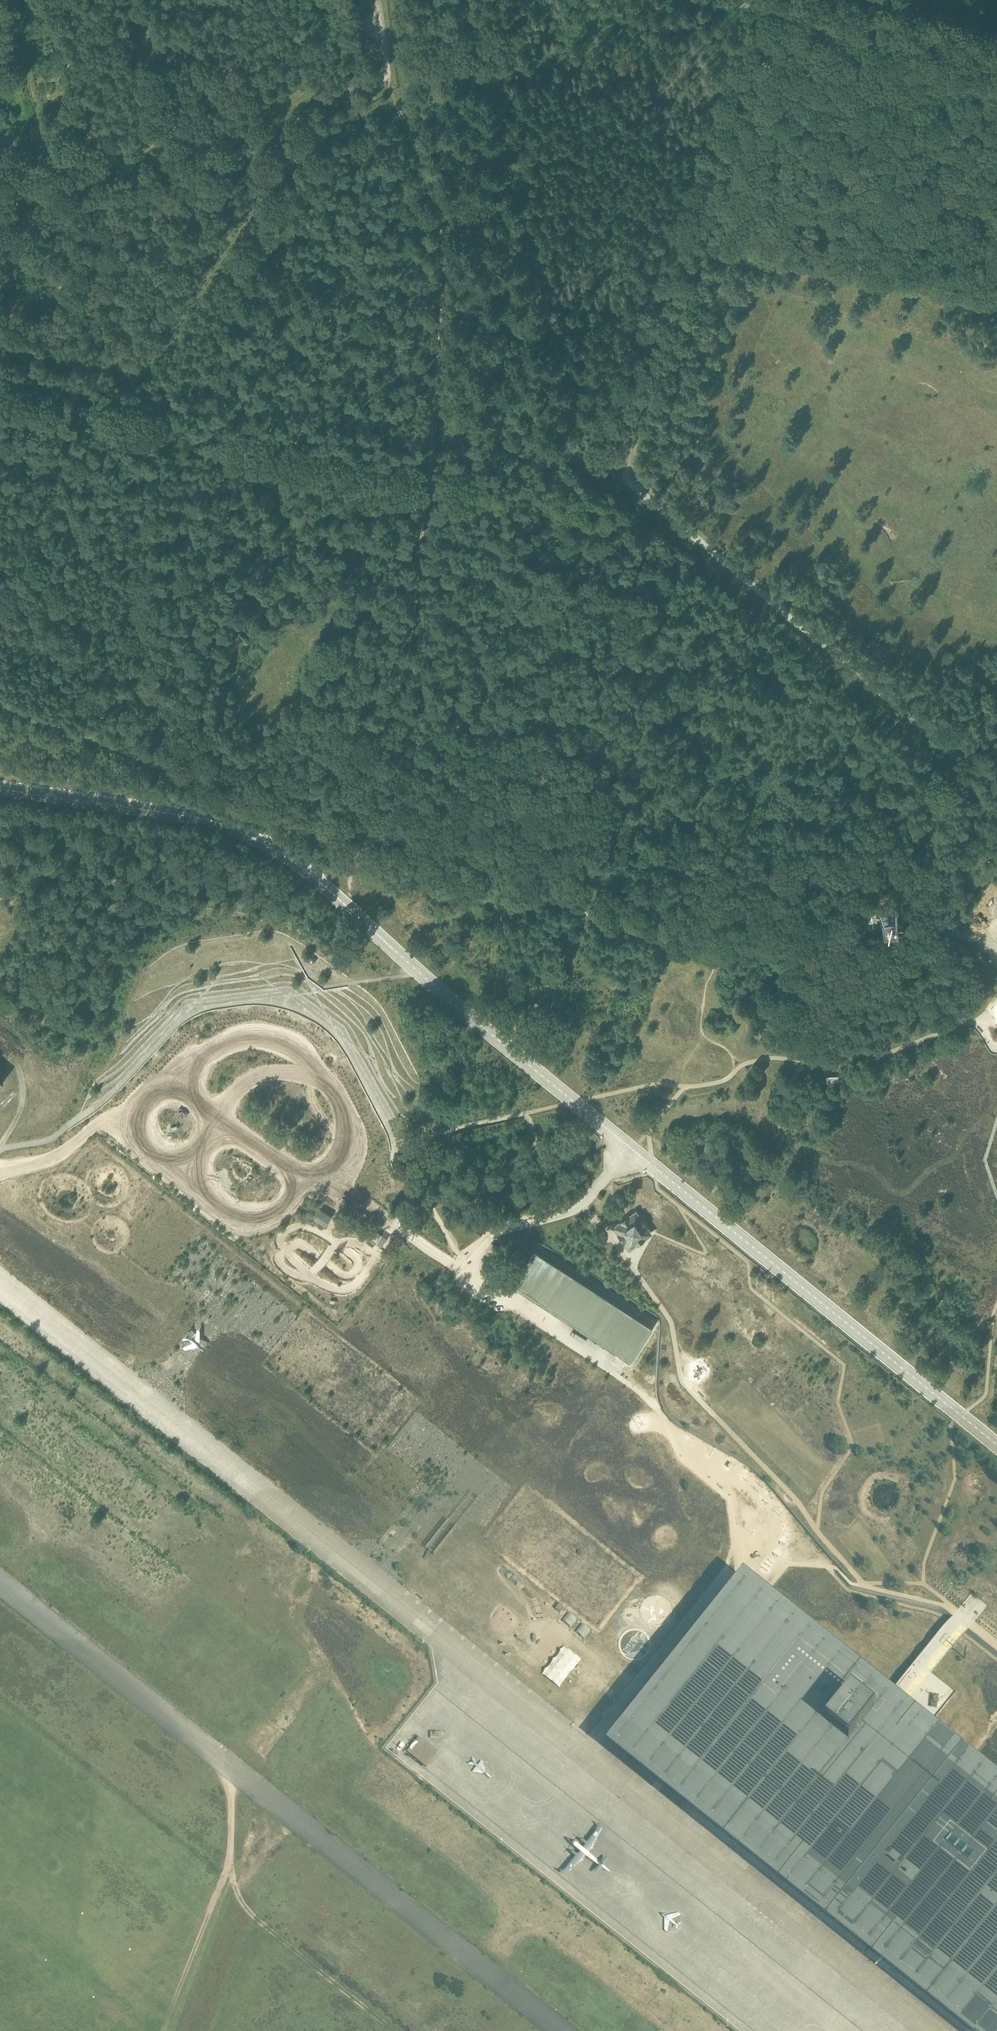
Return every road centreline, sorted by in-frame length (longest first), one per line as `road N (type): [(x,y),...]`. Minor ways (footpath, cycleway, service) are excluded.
road 1 (unclassified): [(996,789),(632,483),(645,404),(795,0)]
road 2 (unclassified): [(996,1447),(630,1147)]
road 3 (track): [(436,430),(619,480)]

